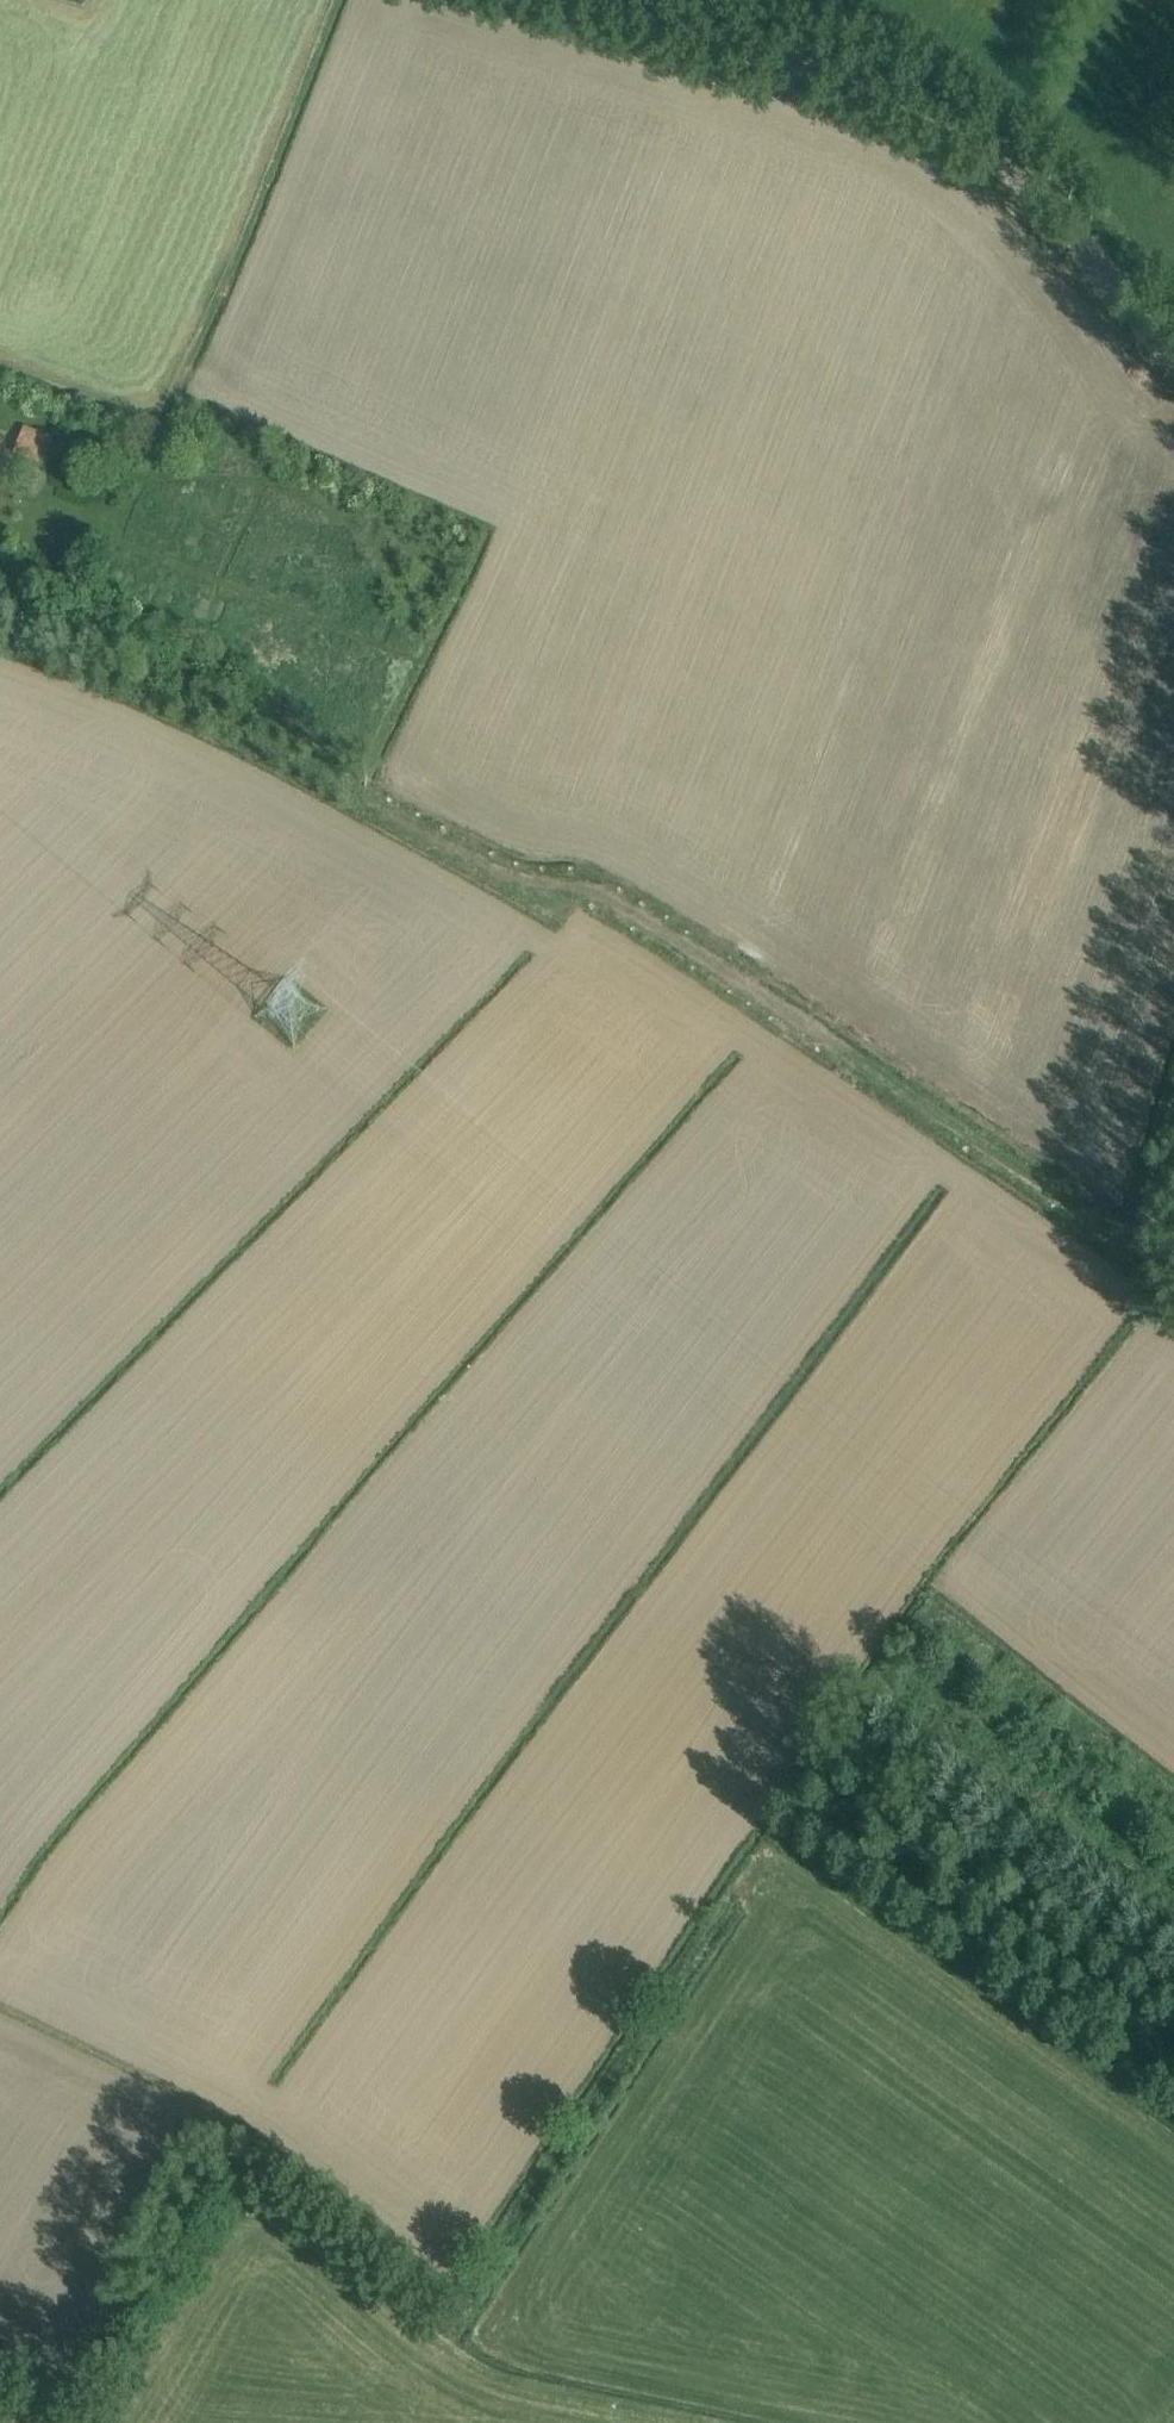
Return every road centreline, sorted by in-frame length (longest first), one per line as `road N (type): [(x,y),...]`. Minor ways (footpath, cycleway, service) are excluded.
road 1 (track): [(1173,1096),(1134,1242),(609,898),(514,875)]
road 2 (unclassified): [(1173,352),(1025,185),(933,122),(841,79),(590,0)]

